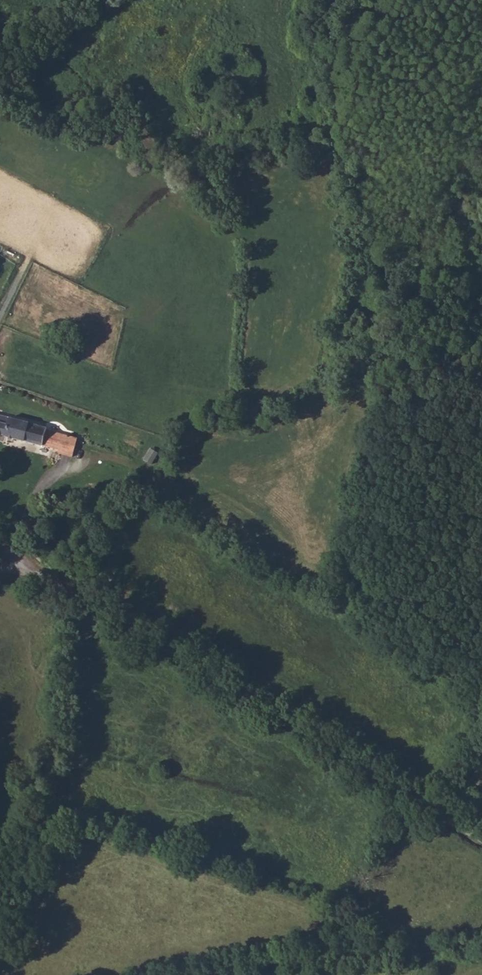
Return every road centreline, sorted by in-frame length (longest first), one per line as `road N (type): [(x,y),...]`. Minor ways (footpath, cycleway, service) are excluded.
road 1 (unclassified): [(481,837),(426,811),(33,568)]
road 2 (track): [(481,940),(330,960)]
road 3 (track): [(101,0),(0,80)]

